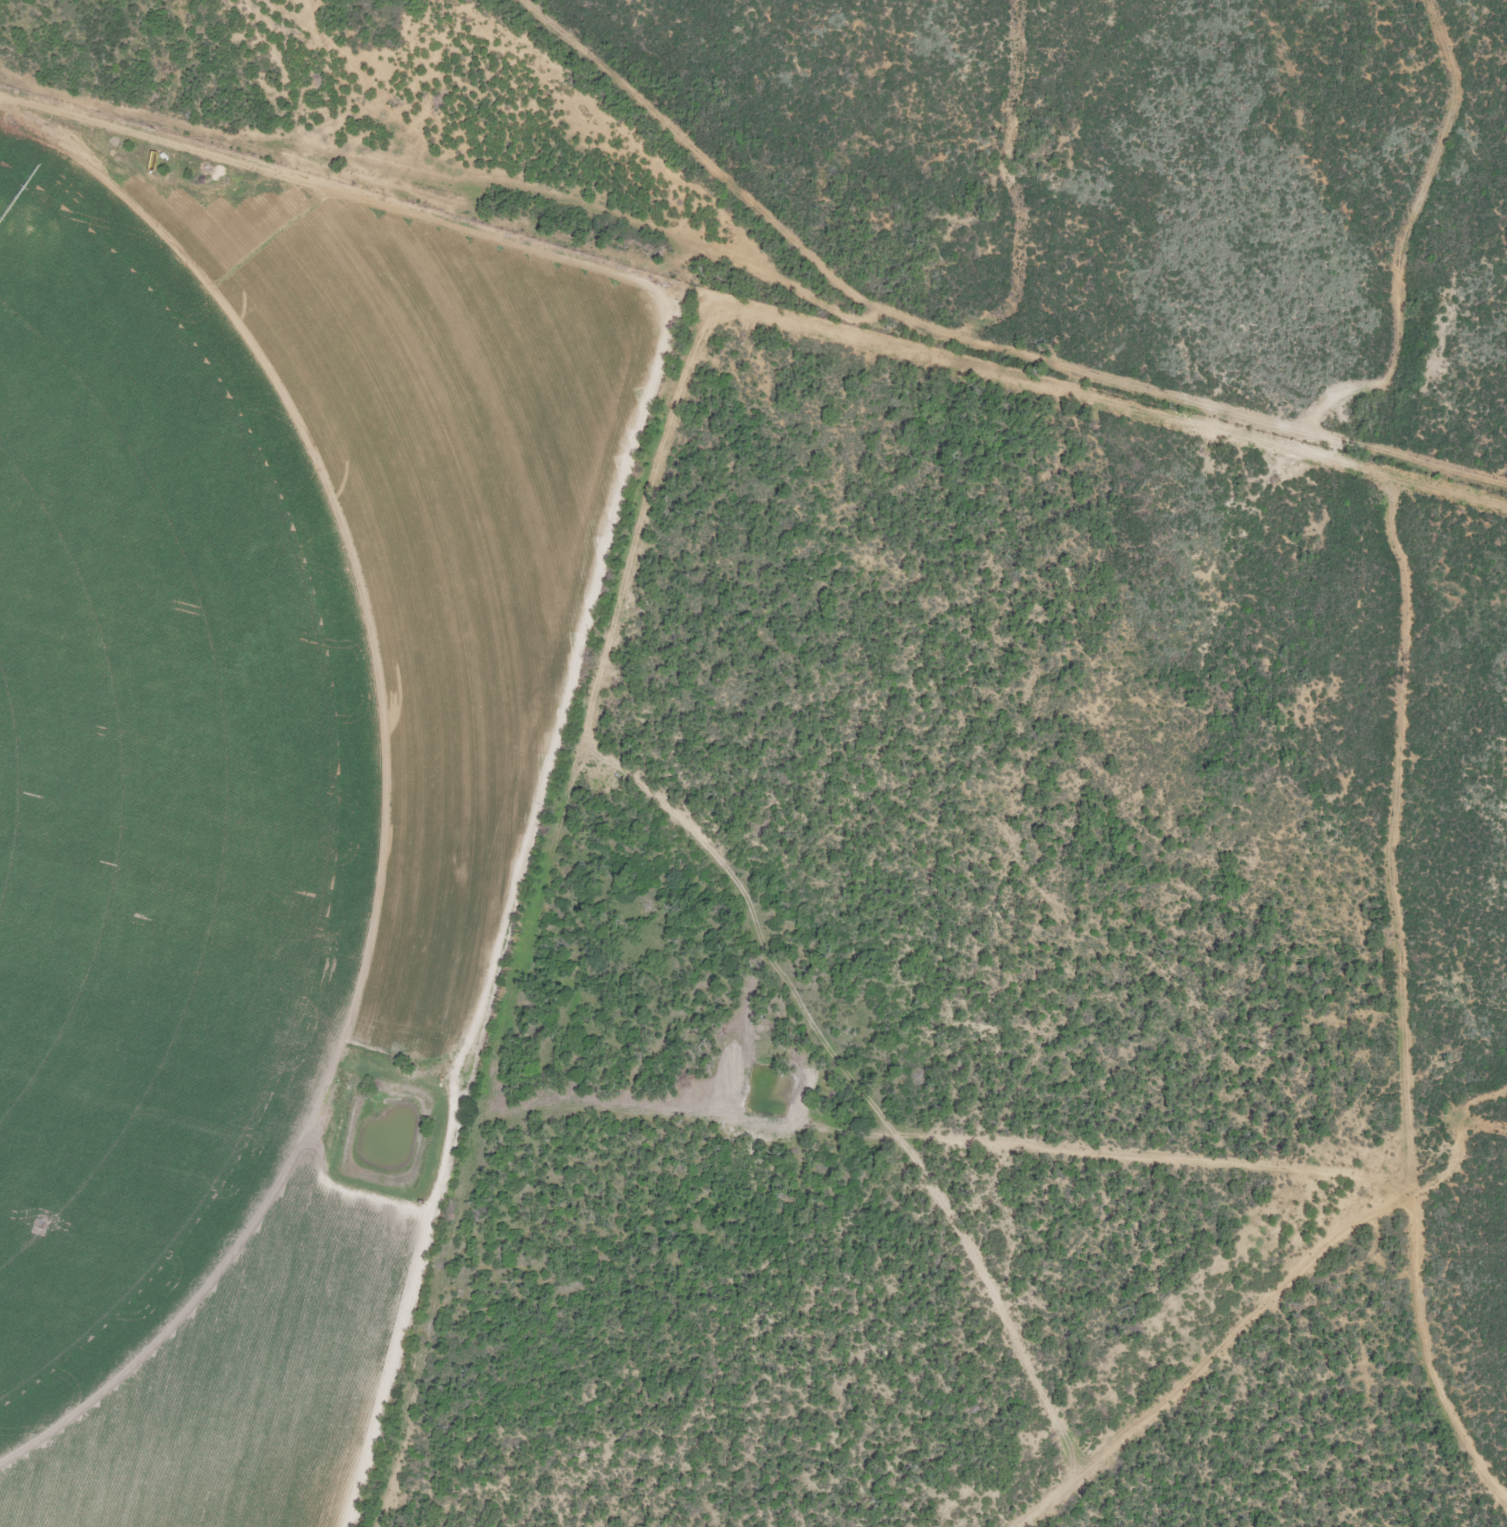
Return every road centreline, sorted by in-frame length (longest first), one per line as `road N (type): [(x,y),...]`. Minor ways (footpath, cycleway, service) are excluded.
road 1 (track): [(343,1526),(413,1291),(451,1084),(501,934),(626,460),(675,308),(657,288),(404,212),(312,226),(241,217),(0,117)]
road 2 (track): [(1506,1080),(1027,1526)]

